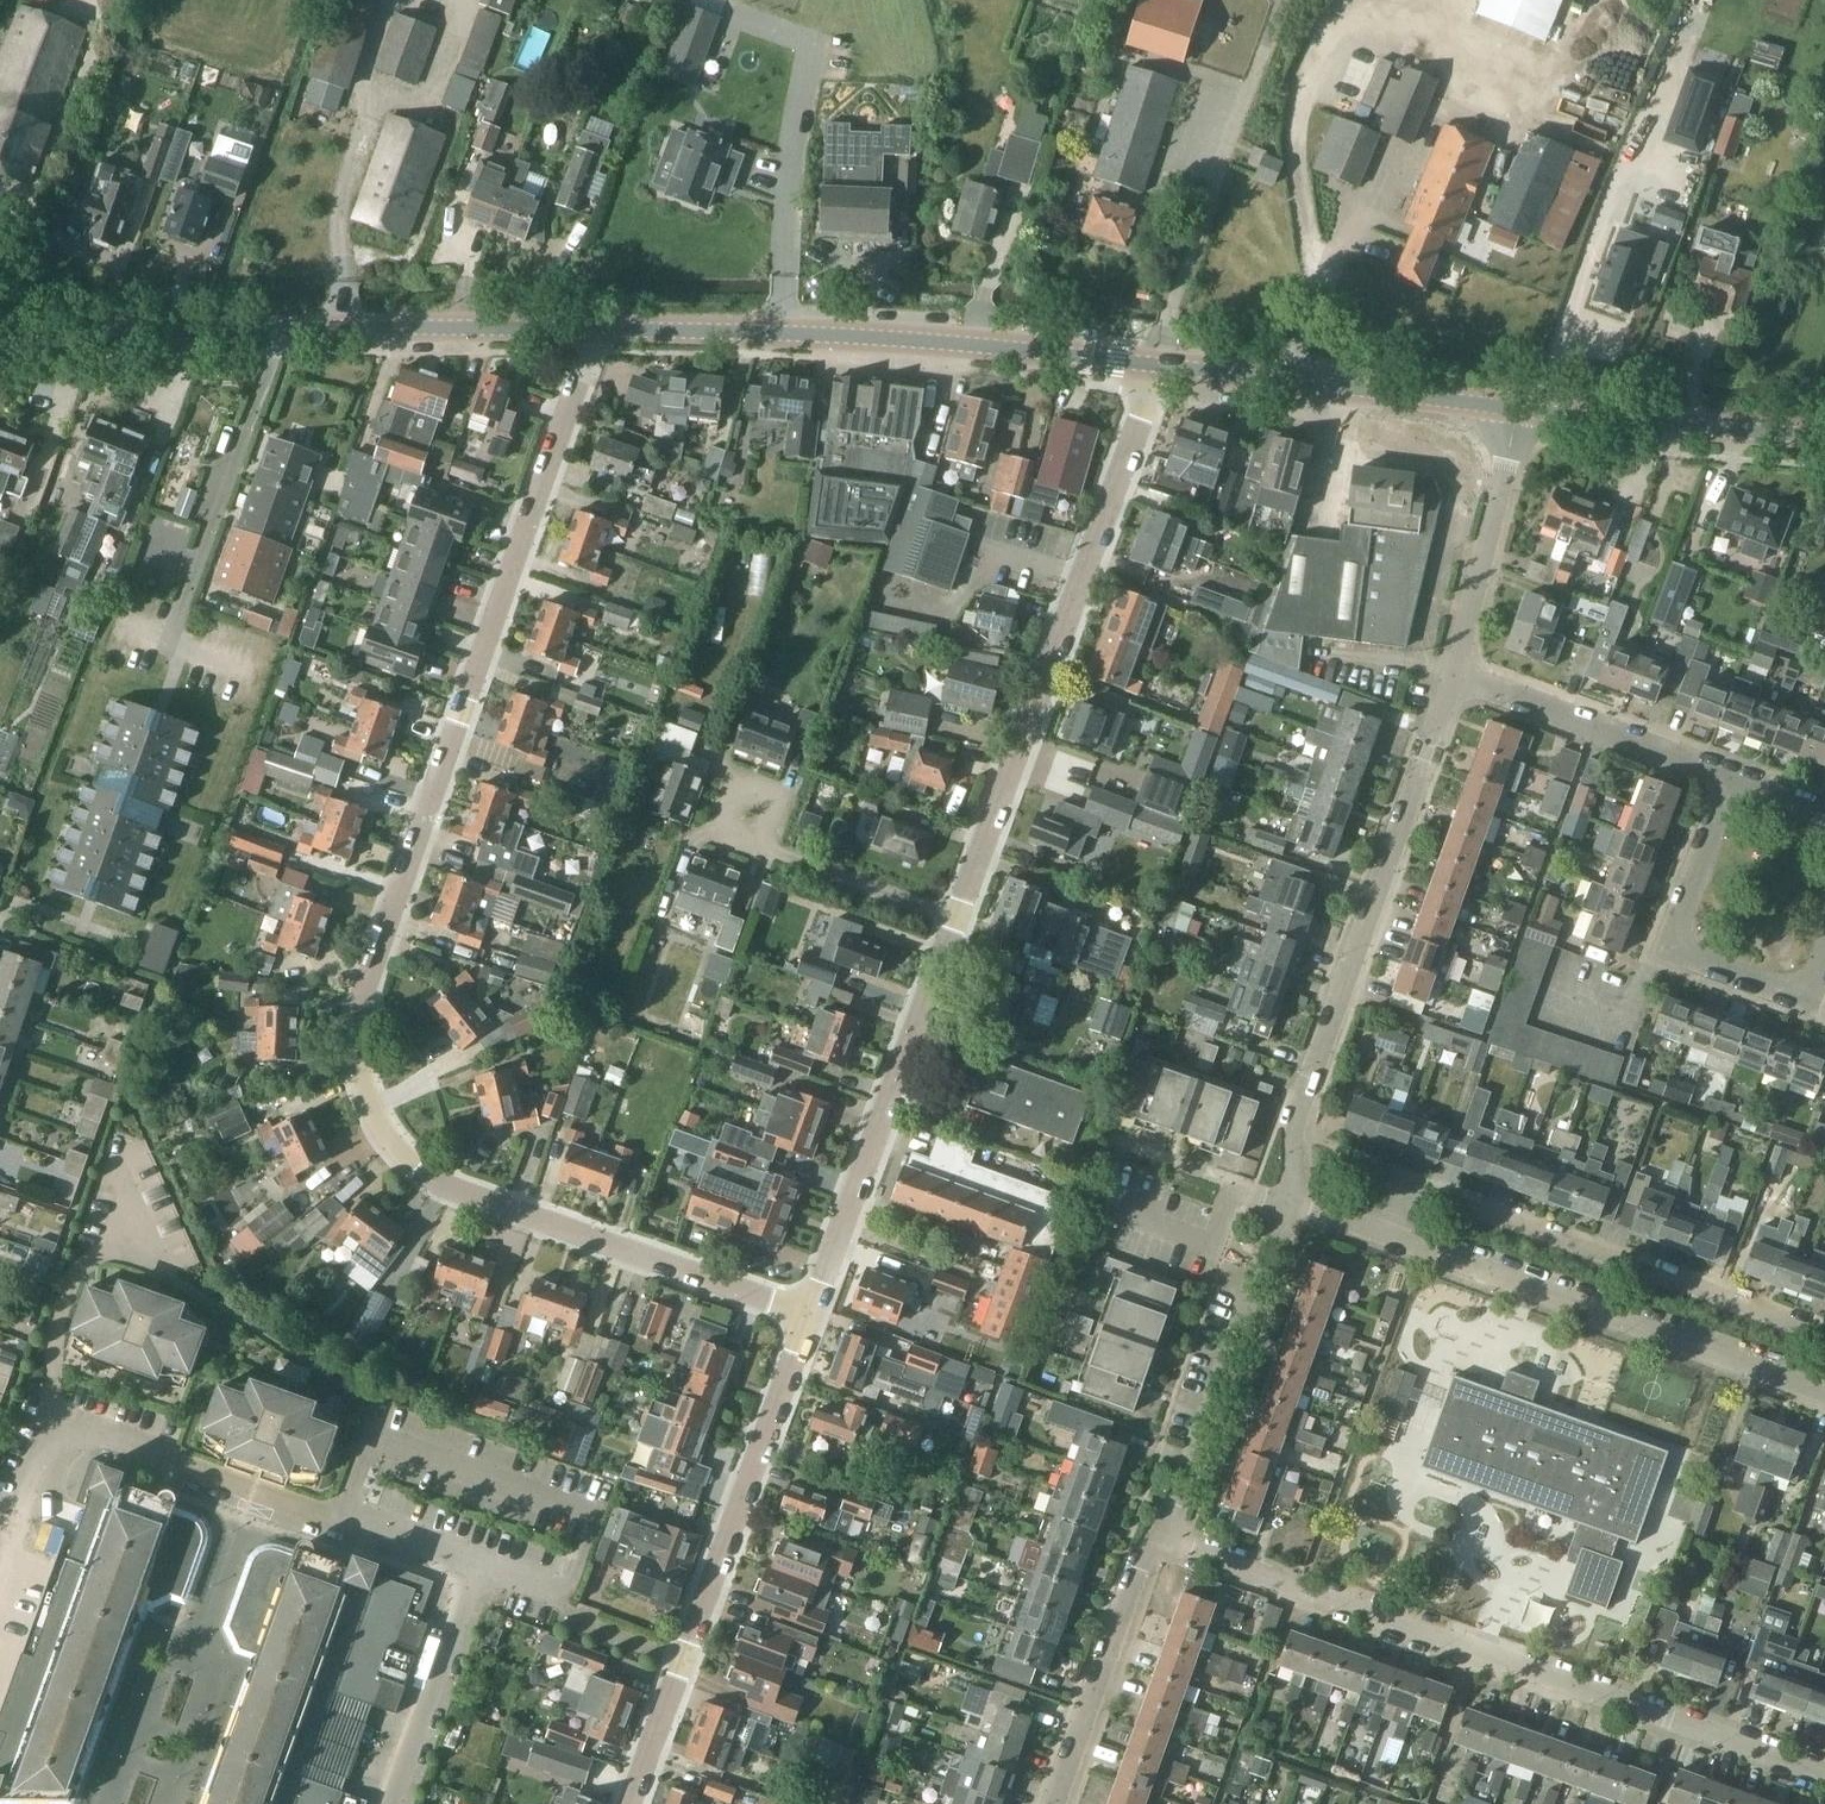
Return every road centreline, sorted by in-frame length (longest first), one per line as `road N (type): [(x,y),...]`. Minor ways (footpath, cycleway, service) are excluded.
road 1 (residential): [(811,1315),(424,1173),(378,1117),(358,1063),(367,981),(581,374),(586,328)]
road 2 (residential): [(390,1803),(477,1562),(348,1513),(332,1519),(60,1416),(57,1343),(85,1265),(110,1251)]
road 3 (residential): [(1824,1773),(1169,1544)]
road 4 (residential): [(957,918),(1142,416),(1153,364)]
road 5 (tertiary): [(1153,364),(867,336),(586,328)]
road 6 (residential): [(1286,1205),(1294,1127),(1456,675)]
road 7 (residential): [(629,1803),(811,1315)]
road 8 (residential): [(1824,1394),(1387,1240)]
road 9 (residential): [(1409,1178),(1824,1331)]
road 10 (residential): [(811,1315),(957,918)]
road 11 (tertiary): [(1518,407),(1153,364)]
road 12 (residential): [(1169,1544),(1286,1205)]
road 13 (residential): [(1824,960),(1811,984),(1778,989),(1686,948),(1681,913),(1731,776)]
road 14 (residential): [(181,626),(290,330)]
road 15 (tertiary): [(1824,436),(1518,407)]
road 16 (tertiary): [(586,328),(290,330)]
road 17 (residential): [(1731,776),(1456,675)]
road 18 (residential): [(1169,1544),(1143,1555),(1057,1803)]
road 19 (tertiary): [(290,330),(0,340)]
road 20 (residential): [(1456,675),(1518,407)]
road 21 (residential): [(716,831),(957,918)]

